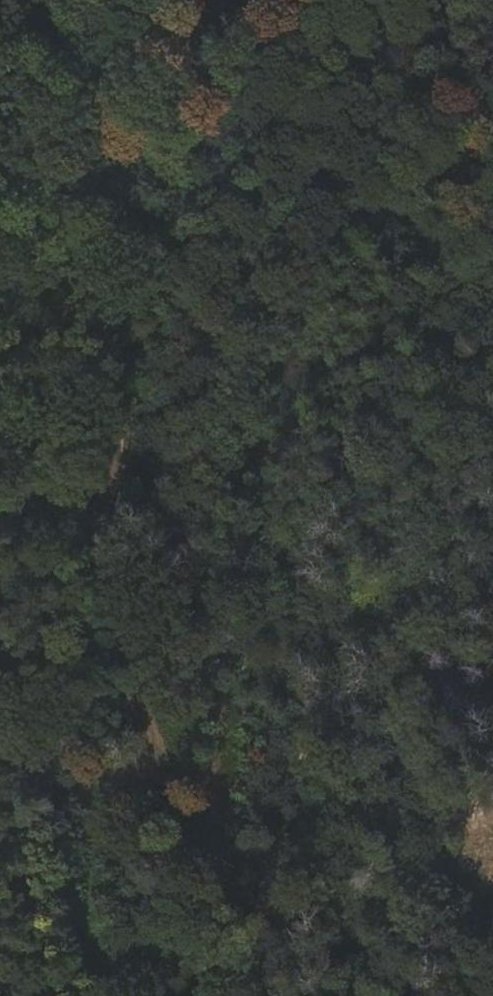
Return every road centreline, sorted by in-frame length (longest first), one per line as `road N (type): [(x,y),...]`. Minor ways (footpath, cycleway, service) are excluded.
road 1 (track): [(198,859),(168,812),(126,677),(110,506),(120,431),(117,373),(100,322),(75,316),(50,329),(0,450)]
road 2 (track): [(75,316),(123,187),(216,0)]
road 3 (track): [(247,995),(257,944),(252,906),(198,859)]

